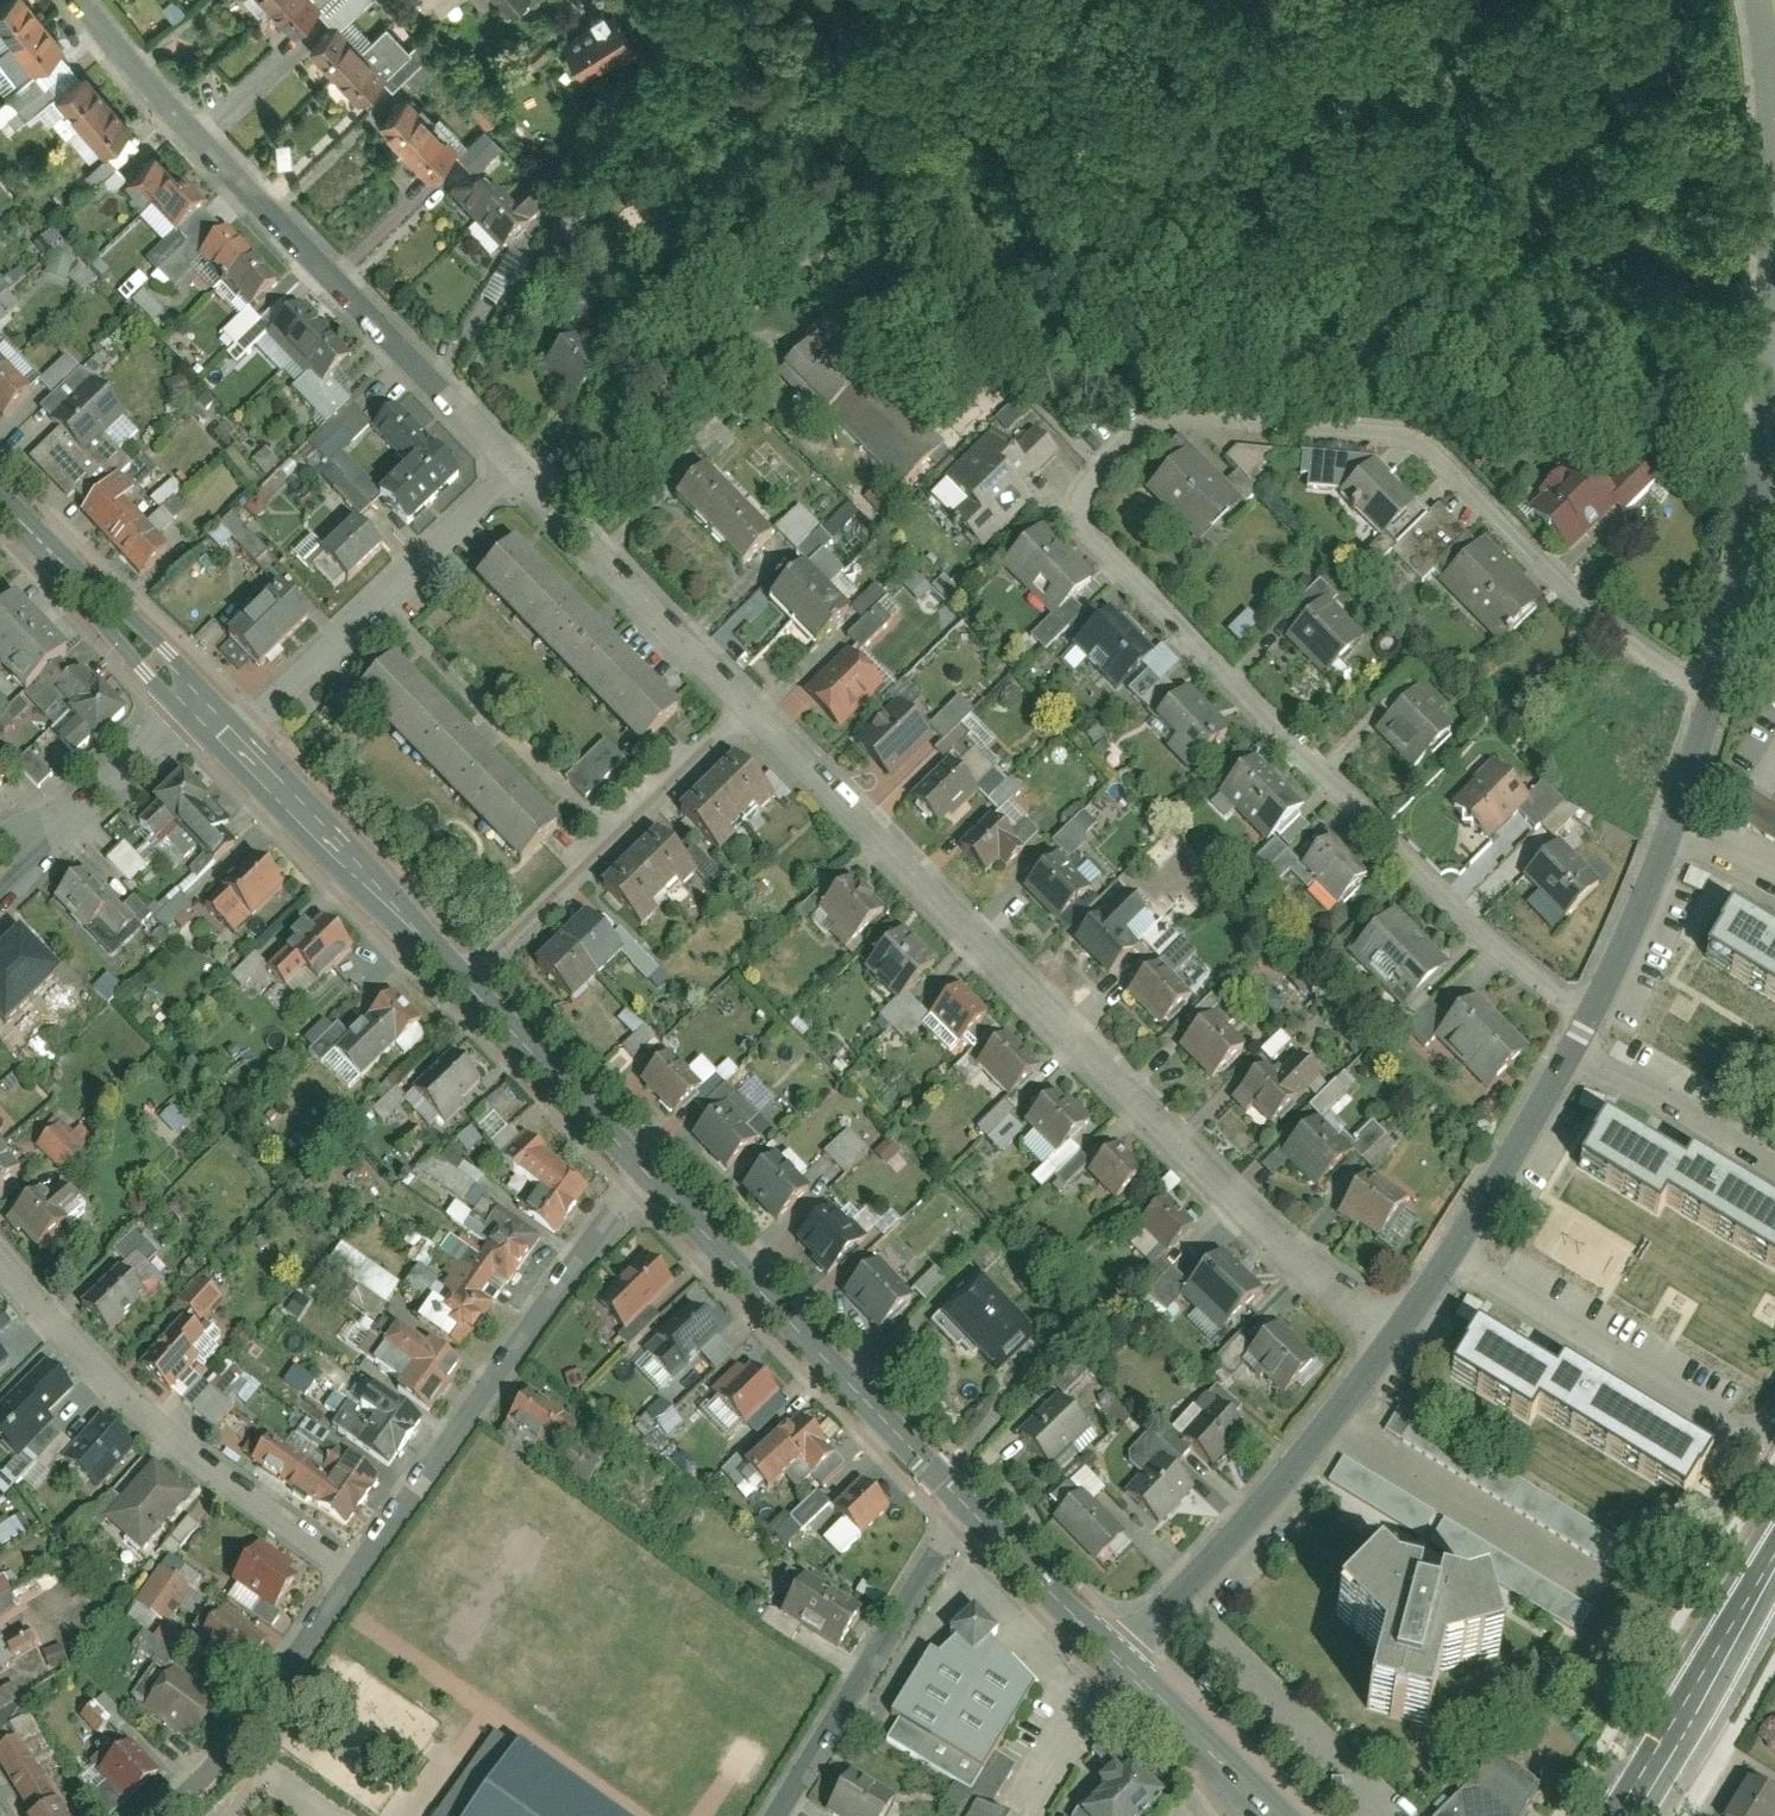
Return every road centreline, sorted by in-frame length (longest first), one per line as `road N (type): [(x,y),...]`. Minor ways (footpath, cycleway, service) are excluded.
road 1 (residential): [(1701,685),(1441,450),(1386,426),(1137,414),(1091,450),(1068,505),(1565,1015)]
road 2 (residential): [(1382,1332),(1159,1130),(754,698)]
road 3 (residential): [(1761,0),(1774,345),(1701,685)]
road 4 (residential): [(521,472),(297,249),(75,0)]
road 5 (residential): [(358,1573),(645,1163)]
road 6 (residential): [(358,1573),(122,1390),(0,1252)]
road 7 (tertiary): [(967,1506),(645,1163)]
road 8 (residential): [(1382,1332),(1243,1507),(1101,1643)]
road 9 (residential): [(1441,1243),(1741,1425),(1774,1370)]
road 10 (residential): [(472,975),(754,698)]
road 11 (residential): [(238,742),(521,472)]
road 12 (residential): [(780,1815),(967,1506)]
road 13 (tertiary): [(472,975),(238,742)]
road 14 (residential): [(754,698),(521,472)]
road 15 (residential): [(171,1815),(228,1760),(358,1573)]
road 16 (tertiary): [(1774,1568),(1628,1815)]
road 17 (tertiary): [(195,693),(0,494)]
road 18 (tertiary): [(645,1163),(472,975)]
road 19 (residential): [(1774,1155),(1552,1042)]
road 20 (tertiary): [(1280,1815),(1101,1643)]
road 21 (residential): [(1552,1042),(1441,1243)]
road 22 (residential): [(1655,811),(1607,943),(1565,1015)]
road 23 (tertiary): [(1101,1643),(967,1506)]
road 24 (residential): [(195,693),(64,808)]
road 25 (residential): [(1655,811),(1774,878)]
road 26 (residential): [(1701,685),(1655,811)]

